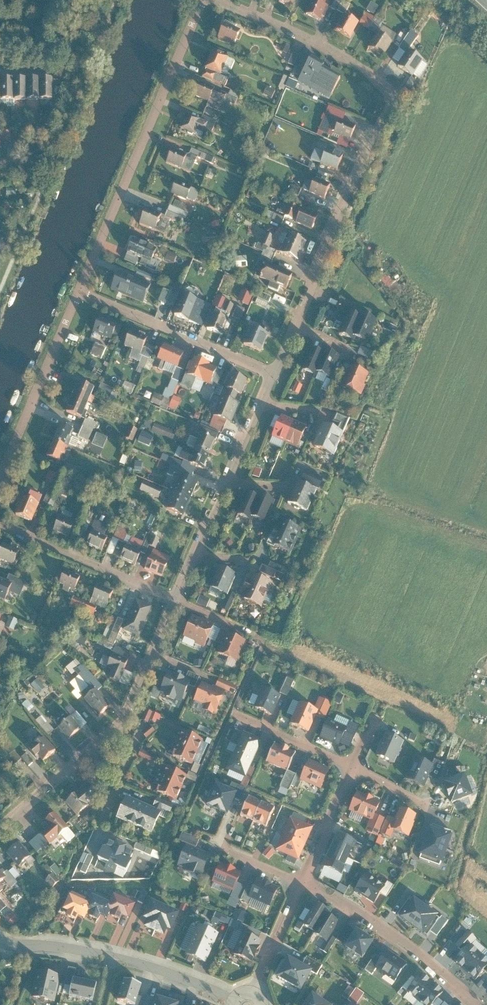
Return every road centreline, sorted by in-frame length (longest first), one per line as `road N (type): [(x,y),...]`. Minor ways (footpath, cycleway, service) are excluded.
road 1 (residential): [(217,0),(327,48),(391,92),(274,374)]
road 2 (residential): [(79,292),(203,0)]
road 3 (residential): [(174,601),(123,718),(0,828)]
road 4 (residential): [(0,942),(93,952),(248,1004)]
road 5 (residential): [(274,374),(174,601)]
road 6 (residential): [(476,1004),(395,936),(302,884)]
road 7 (residential): [(79,292),(274,374)]
road 8 (residential): [(0,478),(79,292)]
road 9 (residential): [(174,601),(0,526)]
road 10 (residential): [(302,884),(249,1004)]
road 11 (residential): [(352,771),(302,884)]

